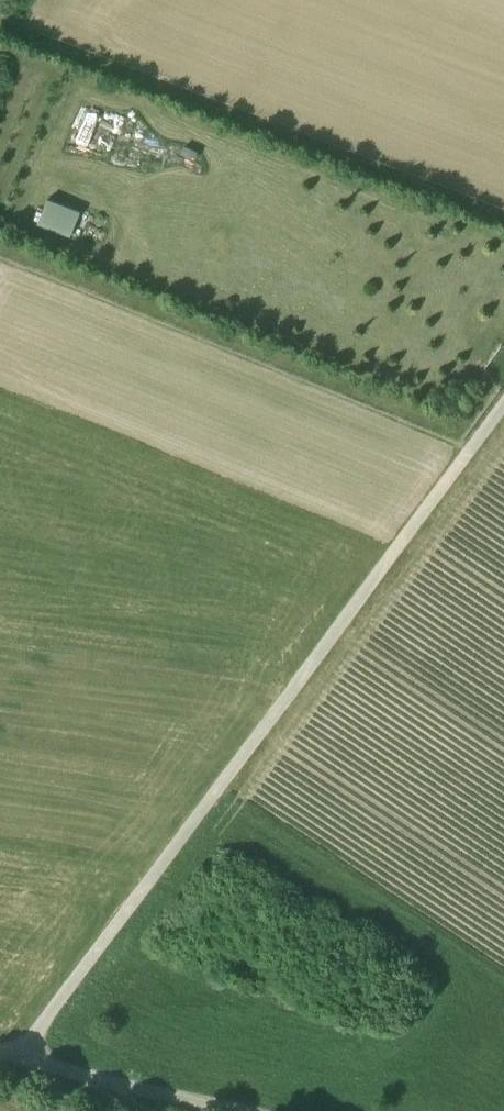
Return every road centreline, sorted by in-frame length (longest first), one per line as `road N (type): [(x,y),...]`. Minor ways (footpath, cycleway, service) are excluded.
road 1 (track): [(503,403),(17,1061)]
road 2 (unclassified): [(0,1056),(205,1110)]

